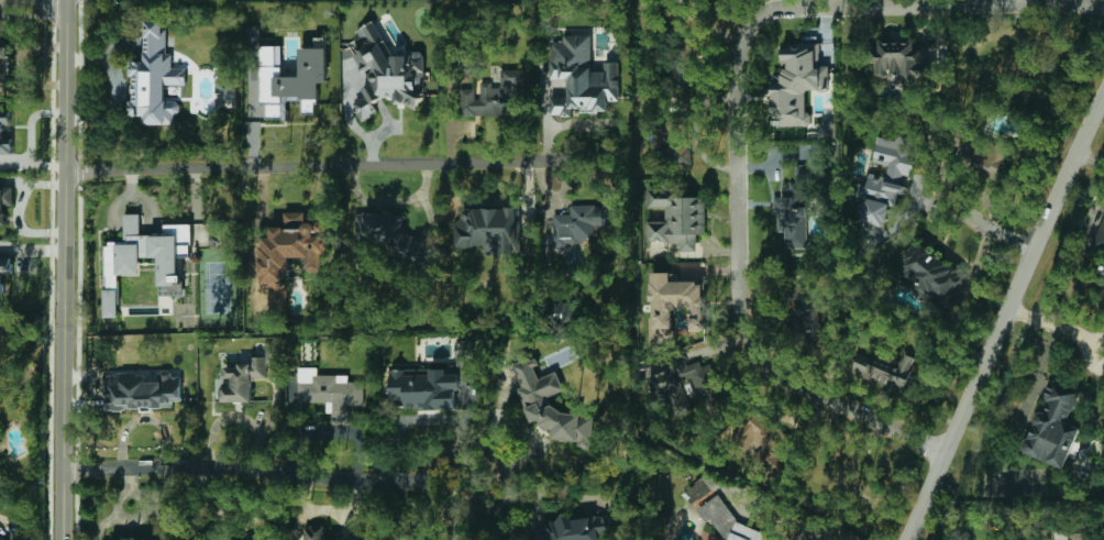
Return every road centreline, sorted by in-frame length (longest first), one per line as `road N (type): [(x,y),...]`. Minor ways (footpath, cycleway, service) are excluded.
road 1 (residential): [(942,453),(817,397),(770,368),(749,343),(739,304),(733,63),(742,34),(760,15),(786,5),(1048,5),(1103,14)]
road 2 (tertiary): [(65,539),(66,0)]
road 3 (tertiary): [(1103,98),(906,539)]
road 4 (residential): [(504,162),(68,170)]
road 5 (residential): [(434,482),(141,464),(65,469)]
road 6 (residential): [(498,504),(477,516),(443,504),(435,471),(449,451),(471,443),(493,451),(506,470),(498,504)]

